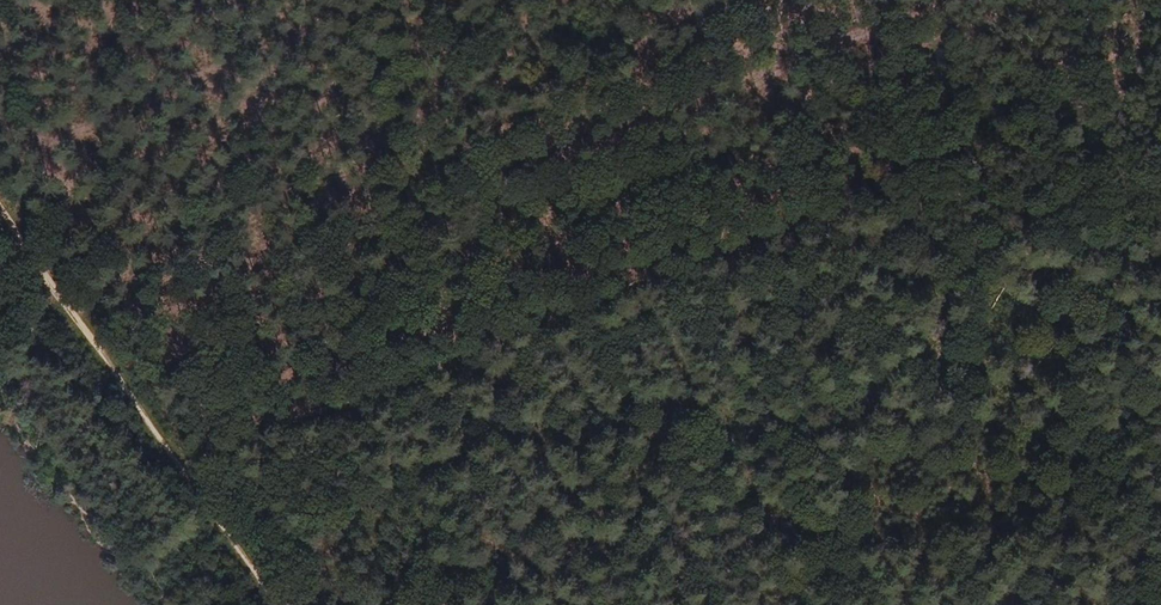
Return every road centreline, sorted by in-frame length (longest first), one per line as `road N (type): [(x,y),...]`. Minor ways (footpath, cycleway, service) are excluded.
road 1 (track): [(174,461),(1160,74)]
road 2 (track): [(0,208),(274,604)]

